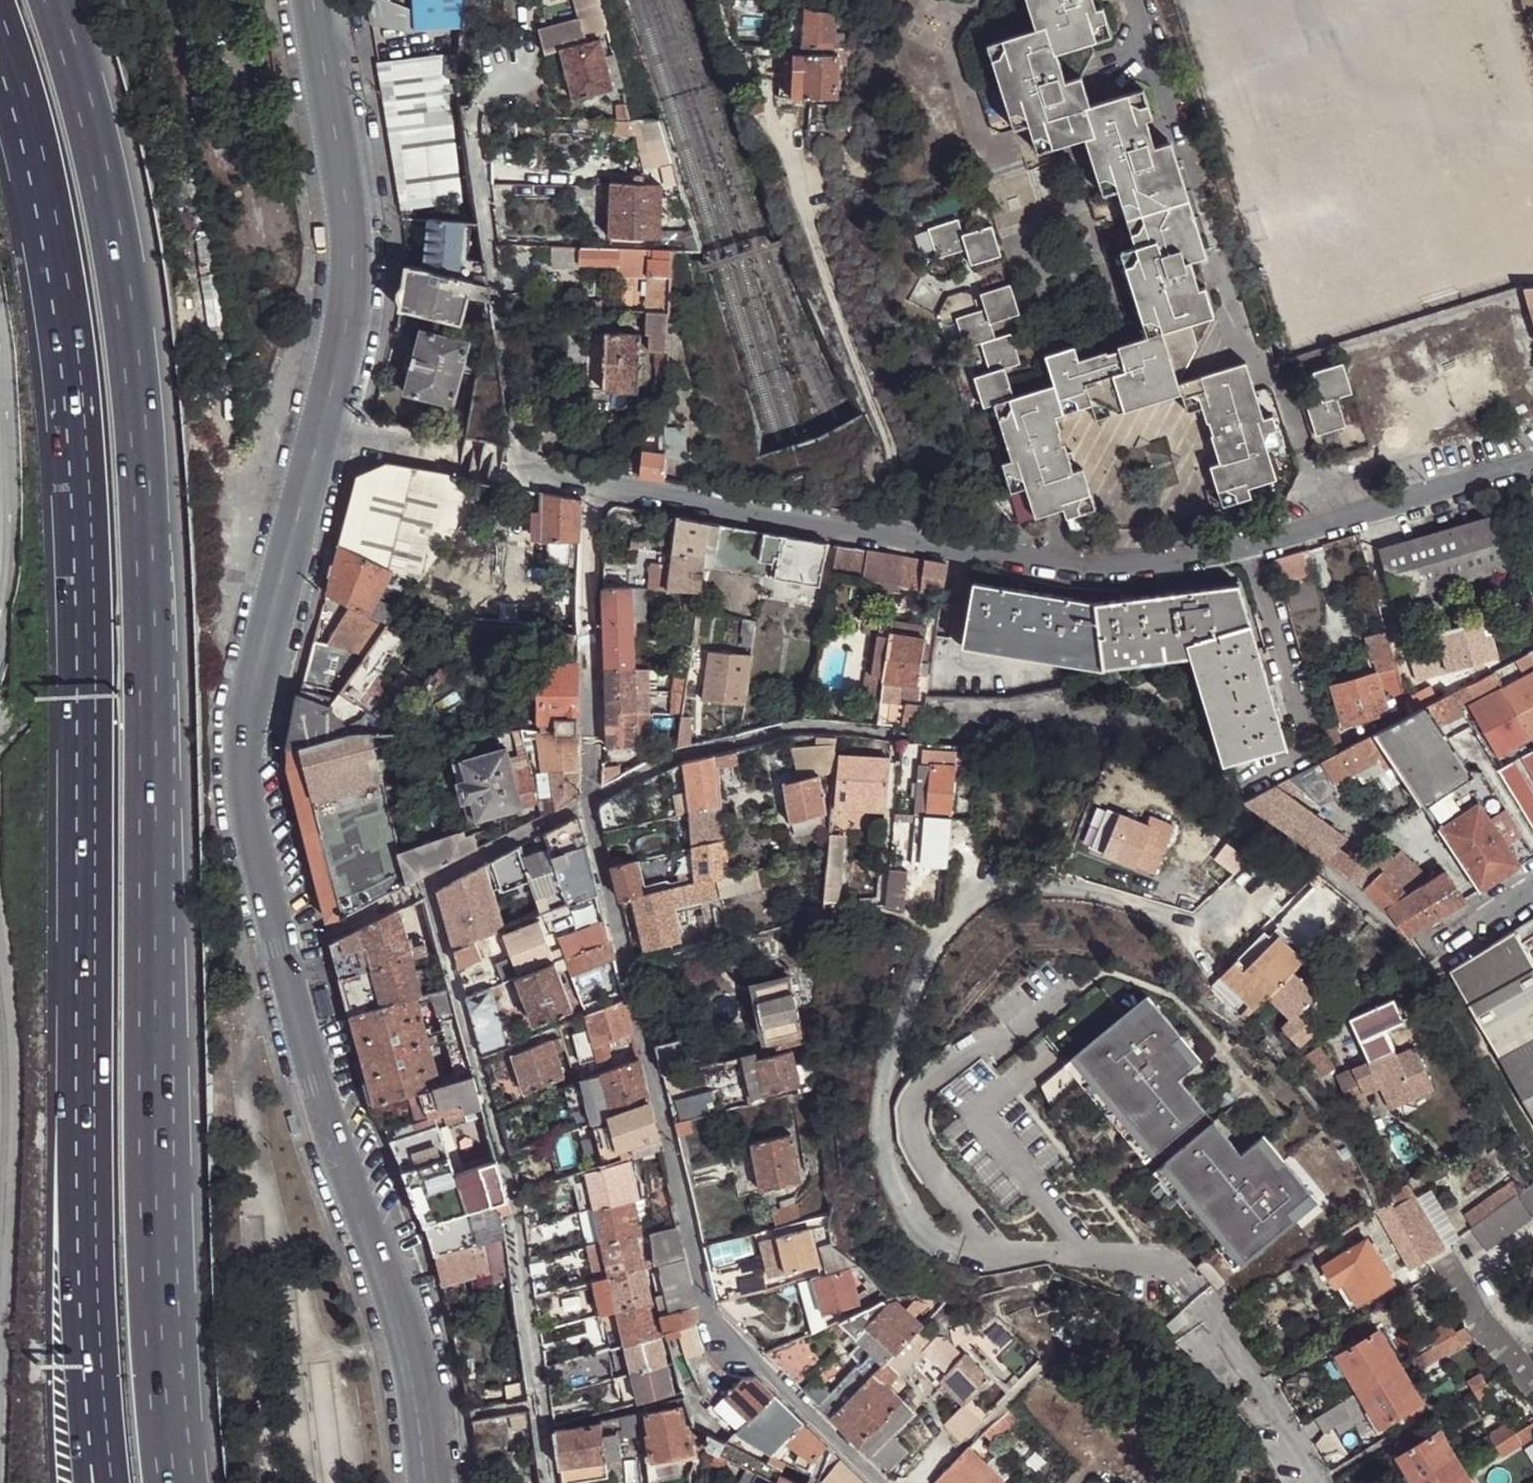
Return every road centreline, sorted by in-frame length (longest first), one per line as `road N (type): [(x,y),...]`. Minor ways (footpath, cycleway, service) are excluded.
road 1 (primary): [(314,0),(353,225),(352,283),(322,429),(248,697),(245,744),(250,799),(334,1129),(415,1374),(431,1482)]
road 2 (motorway): [(166,1482),(146,1098),(140,420),(110,202),(54,0)]
road 3 (motorway): [(4,85),(46,255),(66,410),(86,723),(92,1189),(106,1441)]
road 4 (residential): [(883,1482),(710,1314),(588,802)]
road 5 (residential): [(588,802),(680,757),(803,727),(992,739),(1098,716),(1139,719),(1225,792)]
road 6 (residential): [(592,483),(1051,564),(1148,570),(1252,547)]
road 7 (residential): [(524,469),(472,111)]
road 8 (residential): [(588,802),(592,483)]
road 9 (residential): [(1252,547),(1305,752),(1225,792)]
road 10 (residential): [(1252,547),(1532,468)]
road 11 (residential): [(1201,1295),(1315,1482)]
road 12 (unclassified): [(0,1144),(0,1011)]

